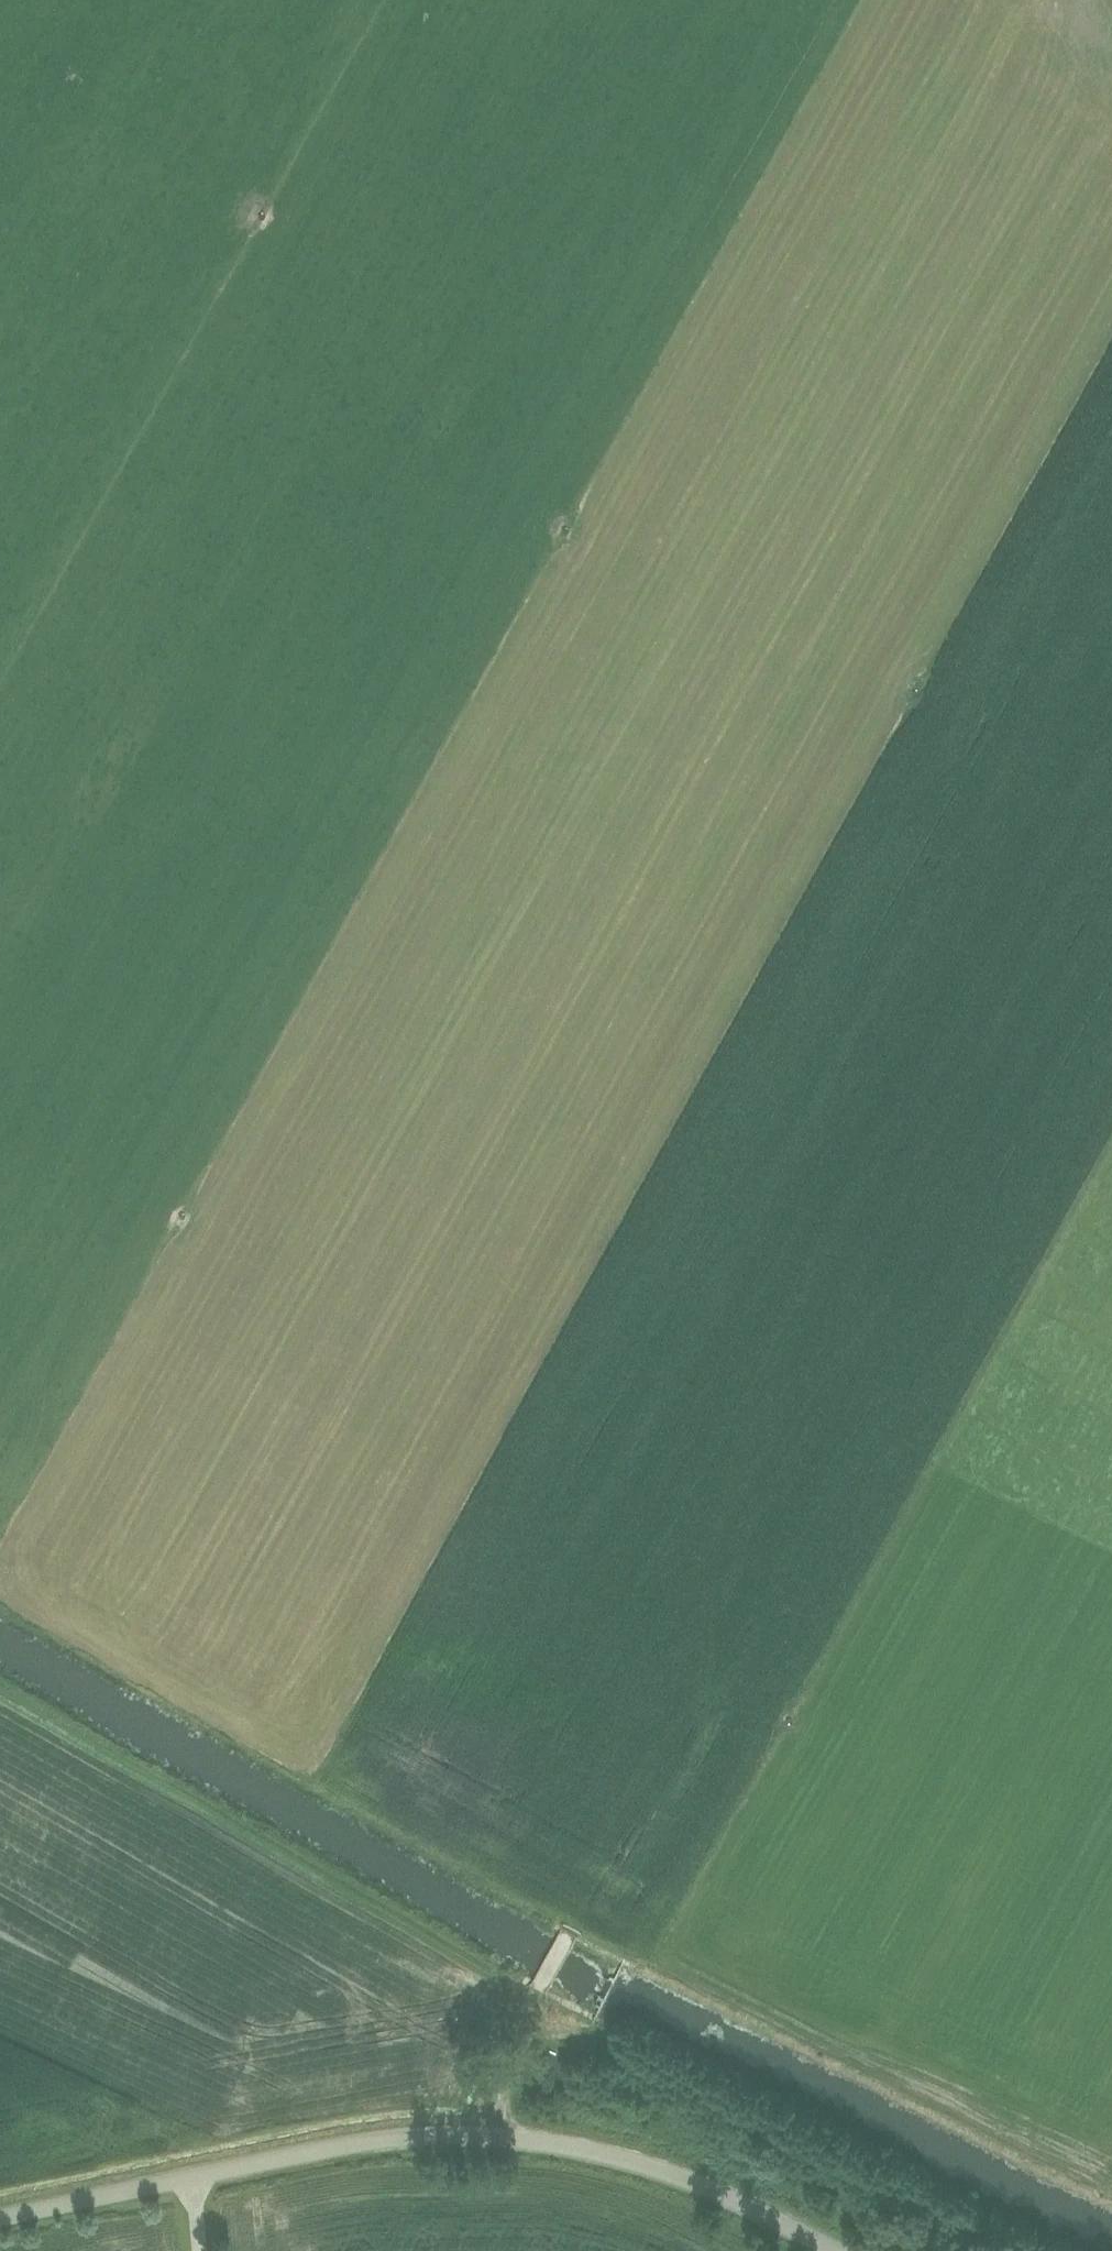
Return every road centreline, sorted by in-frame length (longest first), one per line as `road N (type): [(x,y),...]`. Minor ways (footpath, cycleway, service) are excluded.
road 1 (unclassified): [(834,2250),(737,2201),(633,2162),(463,2136),(358,2144),(0,2221)]

